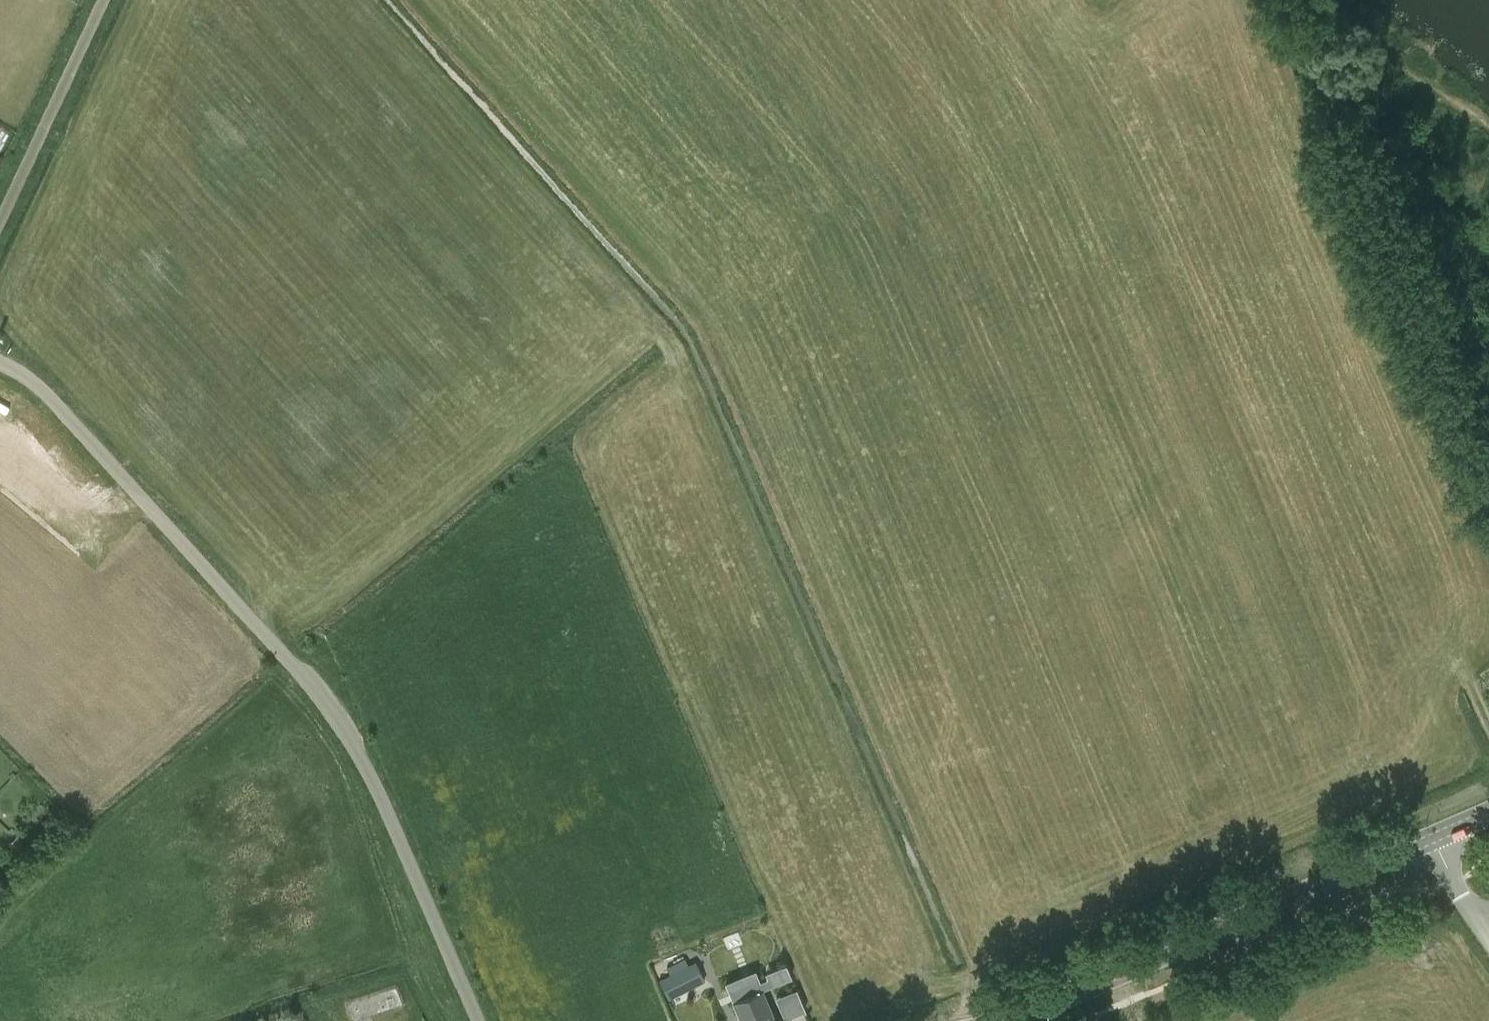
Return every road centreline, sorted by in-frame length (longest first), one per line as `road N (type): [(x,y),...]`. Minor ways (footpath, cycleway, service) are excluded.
road 1 (secondary): [(1007,1020),(1488,813)]
road 2 (residential): [(0,225),(105,0)]

